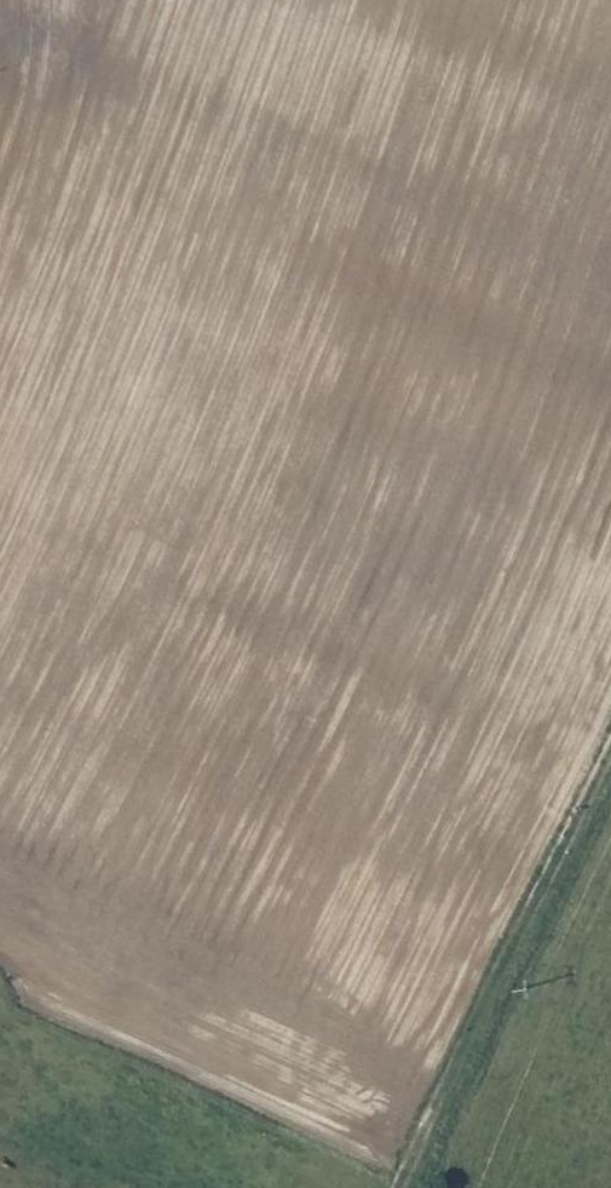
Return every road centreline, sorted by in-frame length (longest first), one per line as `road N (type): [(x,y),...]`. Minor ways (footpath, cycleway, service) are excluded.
road 1 (track): [(403,1187),(610,733)]

